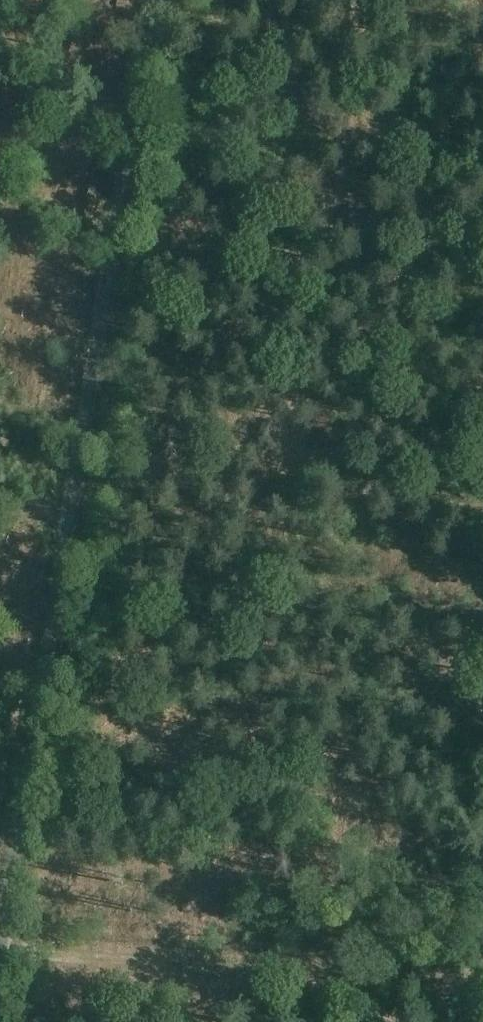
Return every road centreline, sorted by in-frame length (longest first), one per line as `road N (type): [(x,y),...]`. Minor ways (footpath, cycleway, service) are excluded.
road 1 (unclassified): [(0,957),(154,0)]
road 2 (track): [(0,948),(482,996)]
road 3 (track): [(81,444),(482,487)]
road 4 (track): [(482,684),(466,831)]
road 5 (track): [(0,158),(128,160)]

